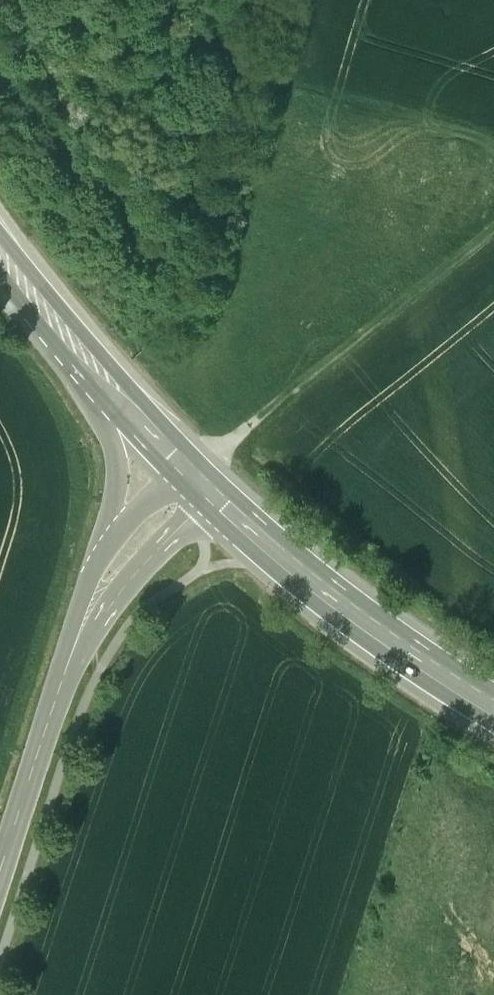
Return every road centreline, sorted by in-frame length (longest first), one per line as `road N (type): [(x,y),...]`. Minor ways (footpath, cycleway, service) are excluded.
road 1 (track): [(199,484),(248,428),(493,230)]
road 2 (primary): [(199,484),(408,653),(493,703)]
road 3 (tertiary): [(75,642),(0,875)]
road 4 (tertiary): [(70,341),(114,448),(107,542)]
road 5 (tertiary): [(75,642),(190,516),(199,484)]
road 6 (primary): [(70,341),(199,484)]

